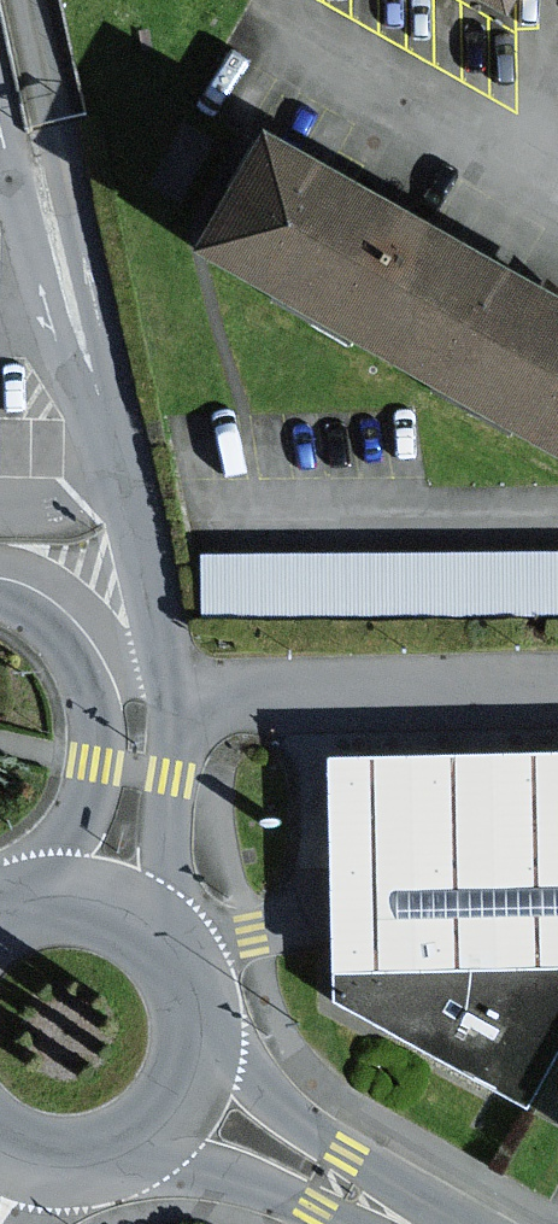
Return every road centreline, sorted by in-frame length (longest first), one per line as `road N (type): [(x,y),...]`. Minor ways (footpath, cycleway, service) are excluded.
road 1 (residential): [(543,160),(255,10)]
road 2 (tertiary): [(427,1223),(365,1164),(290,1117),(204,1033)]
road 3 (tertiary): [(204,1033),(193,973),(147,916),(74,889),(5,902)]
road 4 (tertiary): [(115,1160),(216,1168),(351,1223)]
road 5 (tertiary): [(115,1160),(178,1110),(204,1033)]
road 6 (residential): [(543,160),(557,2)]

